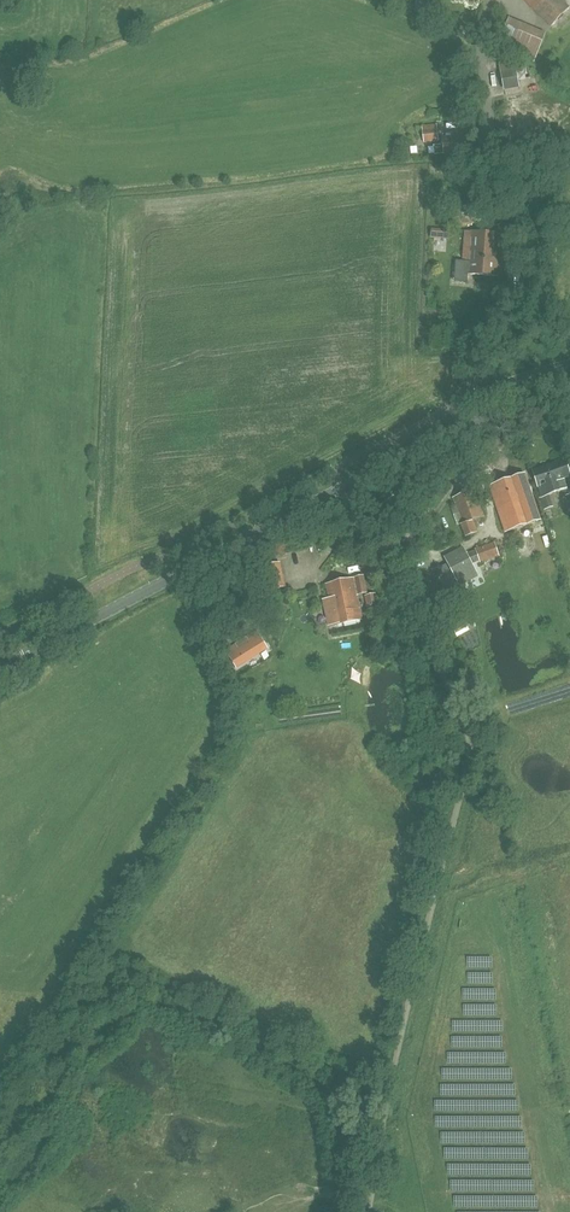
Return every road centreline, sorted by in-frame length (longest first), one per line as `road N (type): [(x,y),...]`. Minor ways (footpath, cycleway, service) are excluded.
road 1 (unclassified): [(369,1211),(404,1018),(471,745),(445,676),(346,488)]
road 2 (tertiary): [(0,668),(346,488)]
road 3 (residential): [(477,370),(513,265),(479,39),(493,0)]
road 4 (tertiary): [(346,488),(405,454),(569,389)]

